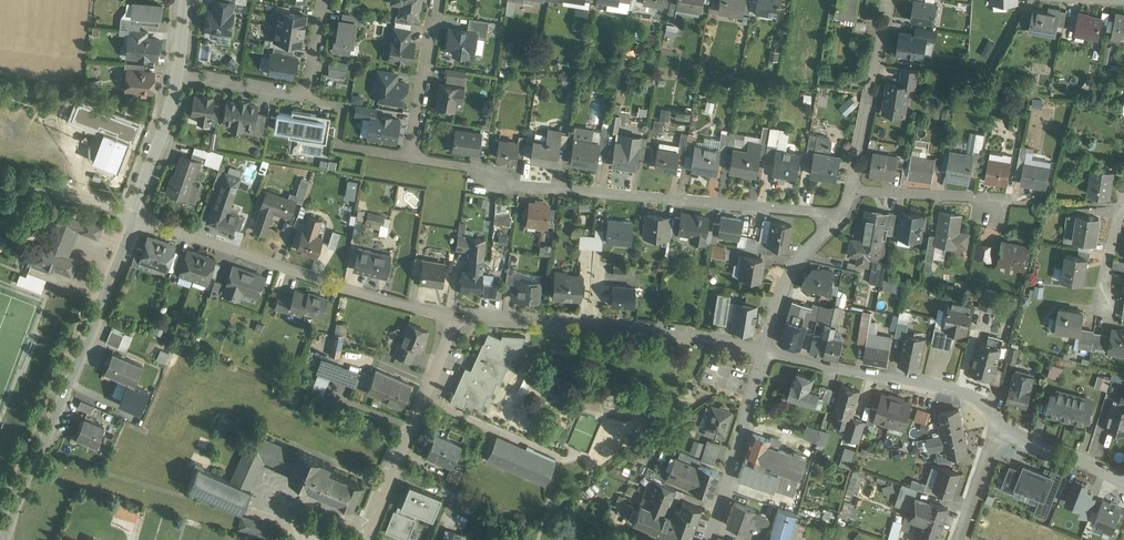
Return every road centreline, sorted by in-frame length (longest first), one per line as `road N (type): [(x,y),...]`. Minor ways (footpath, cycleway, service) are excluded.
road 1 (residential): [(464,165),(519,187),(841,216)]
road 2 (residential): [(136,217),(3,539)]
road 3 (residential): [(459,316),(342,287),(136,217)]
road 4 (residential): [(769,353),(670,333),(459,316)]
road 5 (residential): [(1000,428),(981,398),(769,353)]
road 6 (residential): [(366,539),(459,316)]
road 7 (residential): [(180,75),(308,99),(323,0)]
road 8 (residential): [(709,539),(769,353)]
road 9 (residential): [(852,191),(891,0)]
road 10 (residential): [(769,353),(794,270),(841,216)]
road 11 (residential): [(437,0),(412,156)]
road 12 (residential): [(180,75),(136,217)]
road 13 (residential): [(852,191),(998,203)]
road 14 (residential): [(136,217),(0,185)]
road 15 (residential): [(1123,481),(1000,428)]

